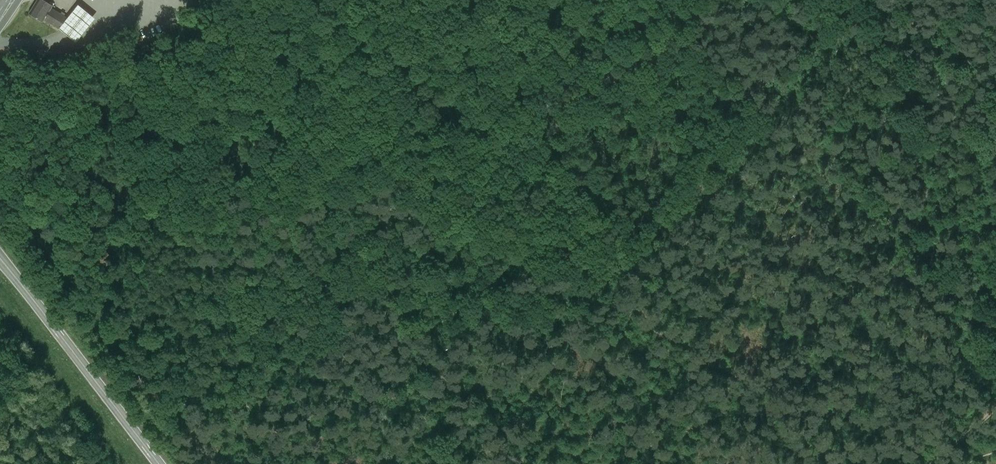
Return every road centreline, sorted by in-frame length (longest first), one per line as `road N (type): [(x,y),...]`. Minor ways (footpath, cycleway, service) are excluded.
road 1 (motorway): [(0,259),(158,463)]
road 2 (track): [(149,357),(162,406),(219,463)]

